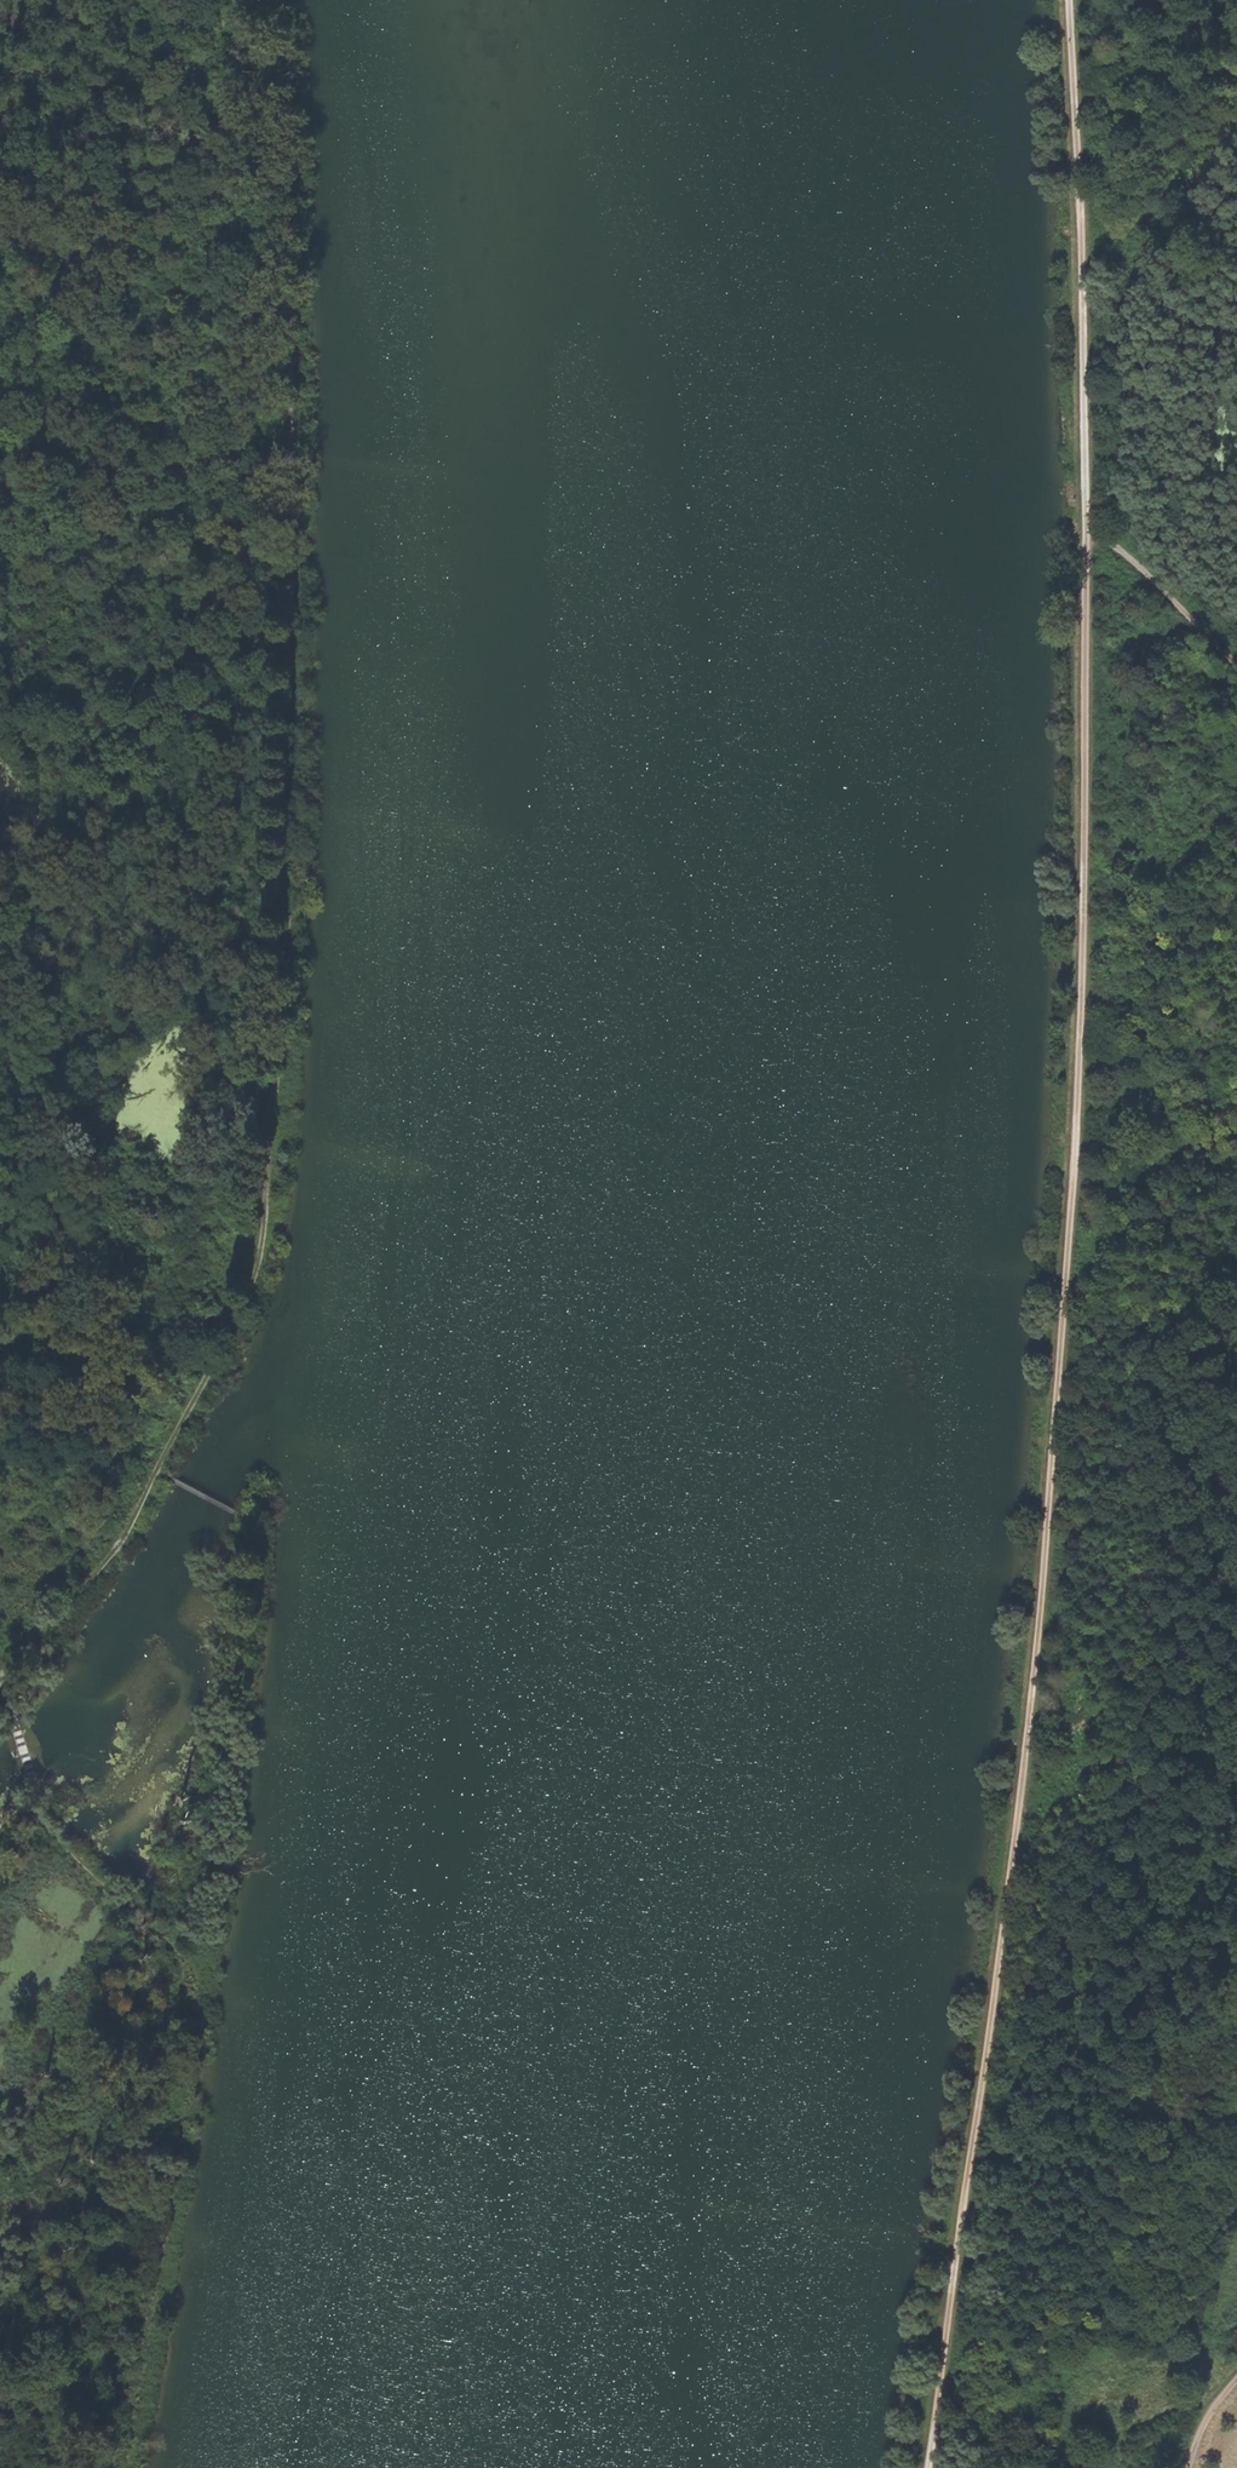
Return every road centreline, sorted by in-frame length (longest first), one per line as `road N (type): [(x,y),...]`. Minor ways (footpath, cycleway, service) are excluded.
road 1 (track): [(1087,526),(1088,843),(1066,1293),(1026,1781),(929,2467)]
road 2 (track): [(2,1685),(3,1667),(132,1521),(235,1318),(262,1238),(288,962),(294,607),(279,0)]
road 3 (track): [(1068,0),(1087,526)]
road 4 (track): [(1087,526),(1236,661)]

